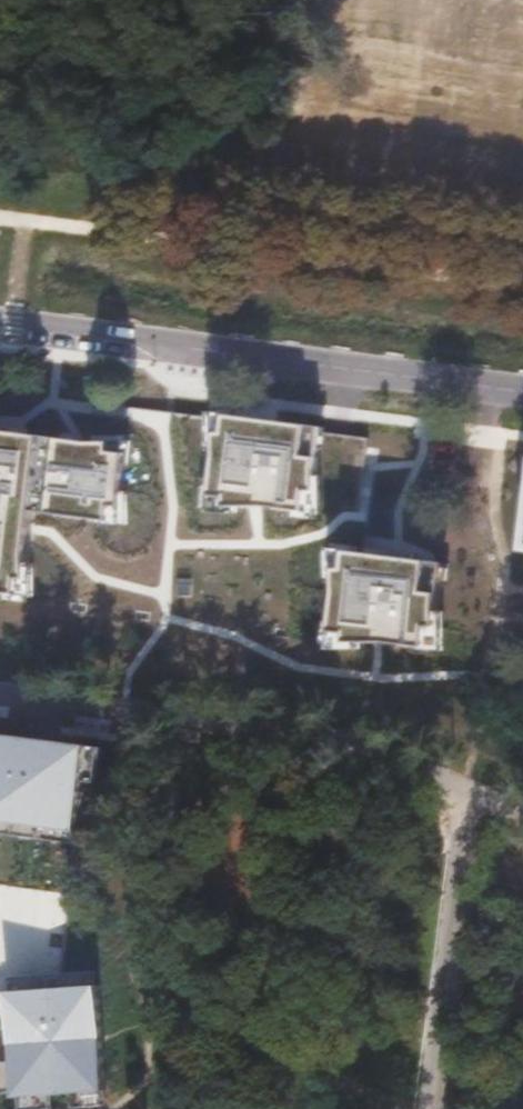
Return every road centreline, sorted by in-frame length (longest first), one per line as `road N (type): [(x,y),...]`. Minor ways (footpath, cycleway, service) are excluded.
road 1 (residential): [(0,320),(522,389)]

